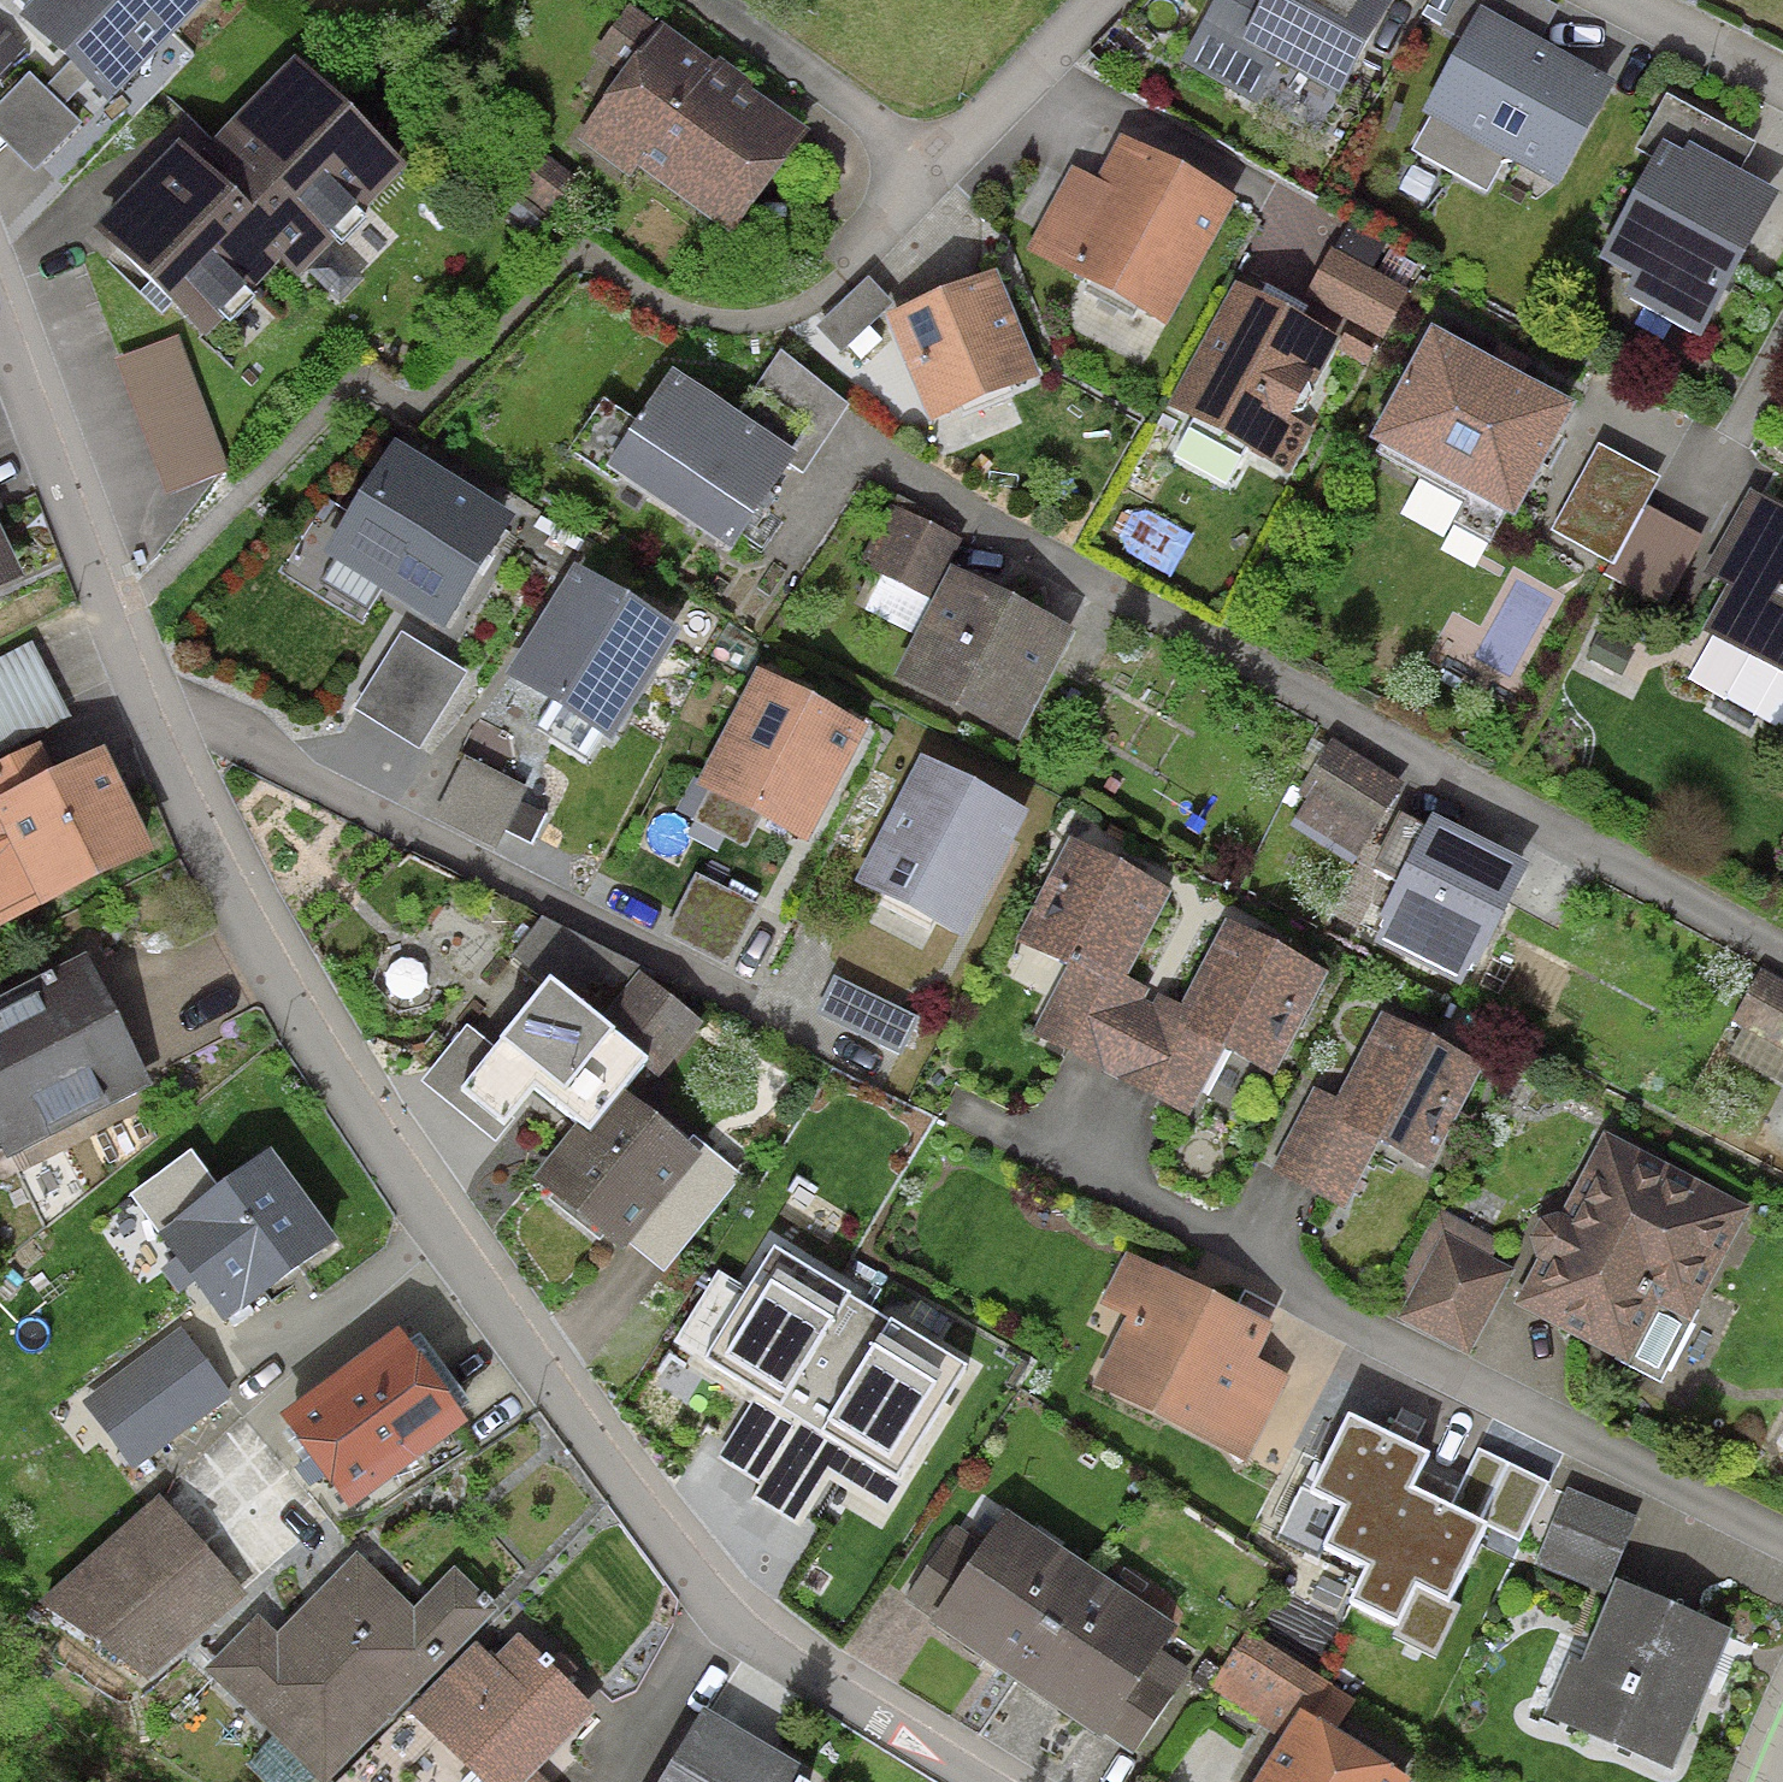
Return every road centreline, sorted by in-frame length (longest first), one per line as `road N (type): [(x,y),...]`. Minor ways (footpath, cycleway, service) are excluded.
road 1 (residential): [(975,1781),(748,1637),(694,1579),(467,1271),(279,988),(224,884),(146,696)]
road 2 (residential): [(951,504),(1782,950)]
road 3 (residential): [(1014,1141),(1782,1538)]
road 4 (residential): [(146,696),(742,994)]
road 5 (residential): [(146,696),(0,305)]
road 6 (residential): [(1123,0),(868,245)]
road 7 (residential): [(1597,0),(1782,95)]

